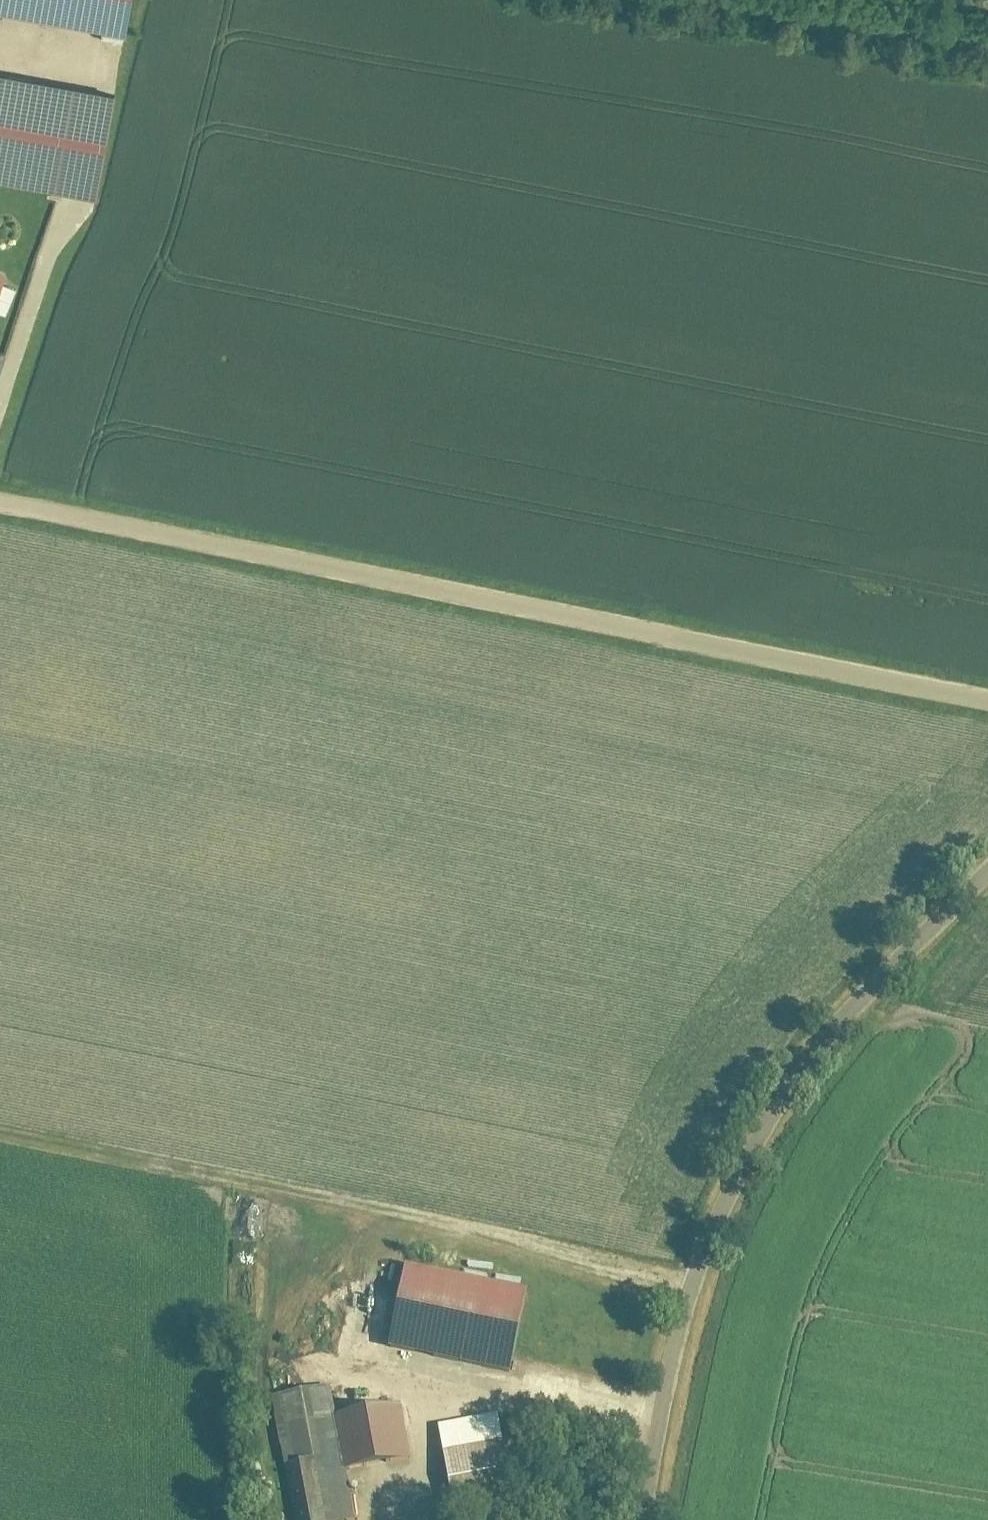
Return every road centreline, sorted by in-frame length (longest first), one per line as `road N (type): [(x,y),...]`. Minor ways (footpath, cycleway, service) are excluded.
road 1 (residential): [(987,703),(0,505)]
road 2 (residential): [(648,1519),(695,1291),(777,1109),(839,1030),(987,877)]

